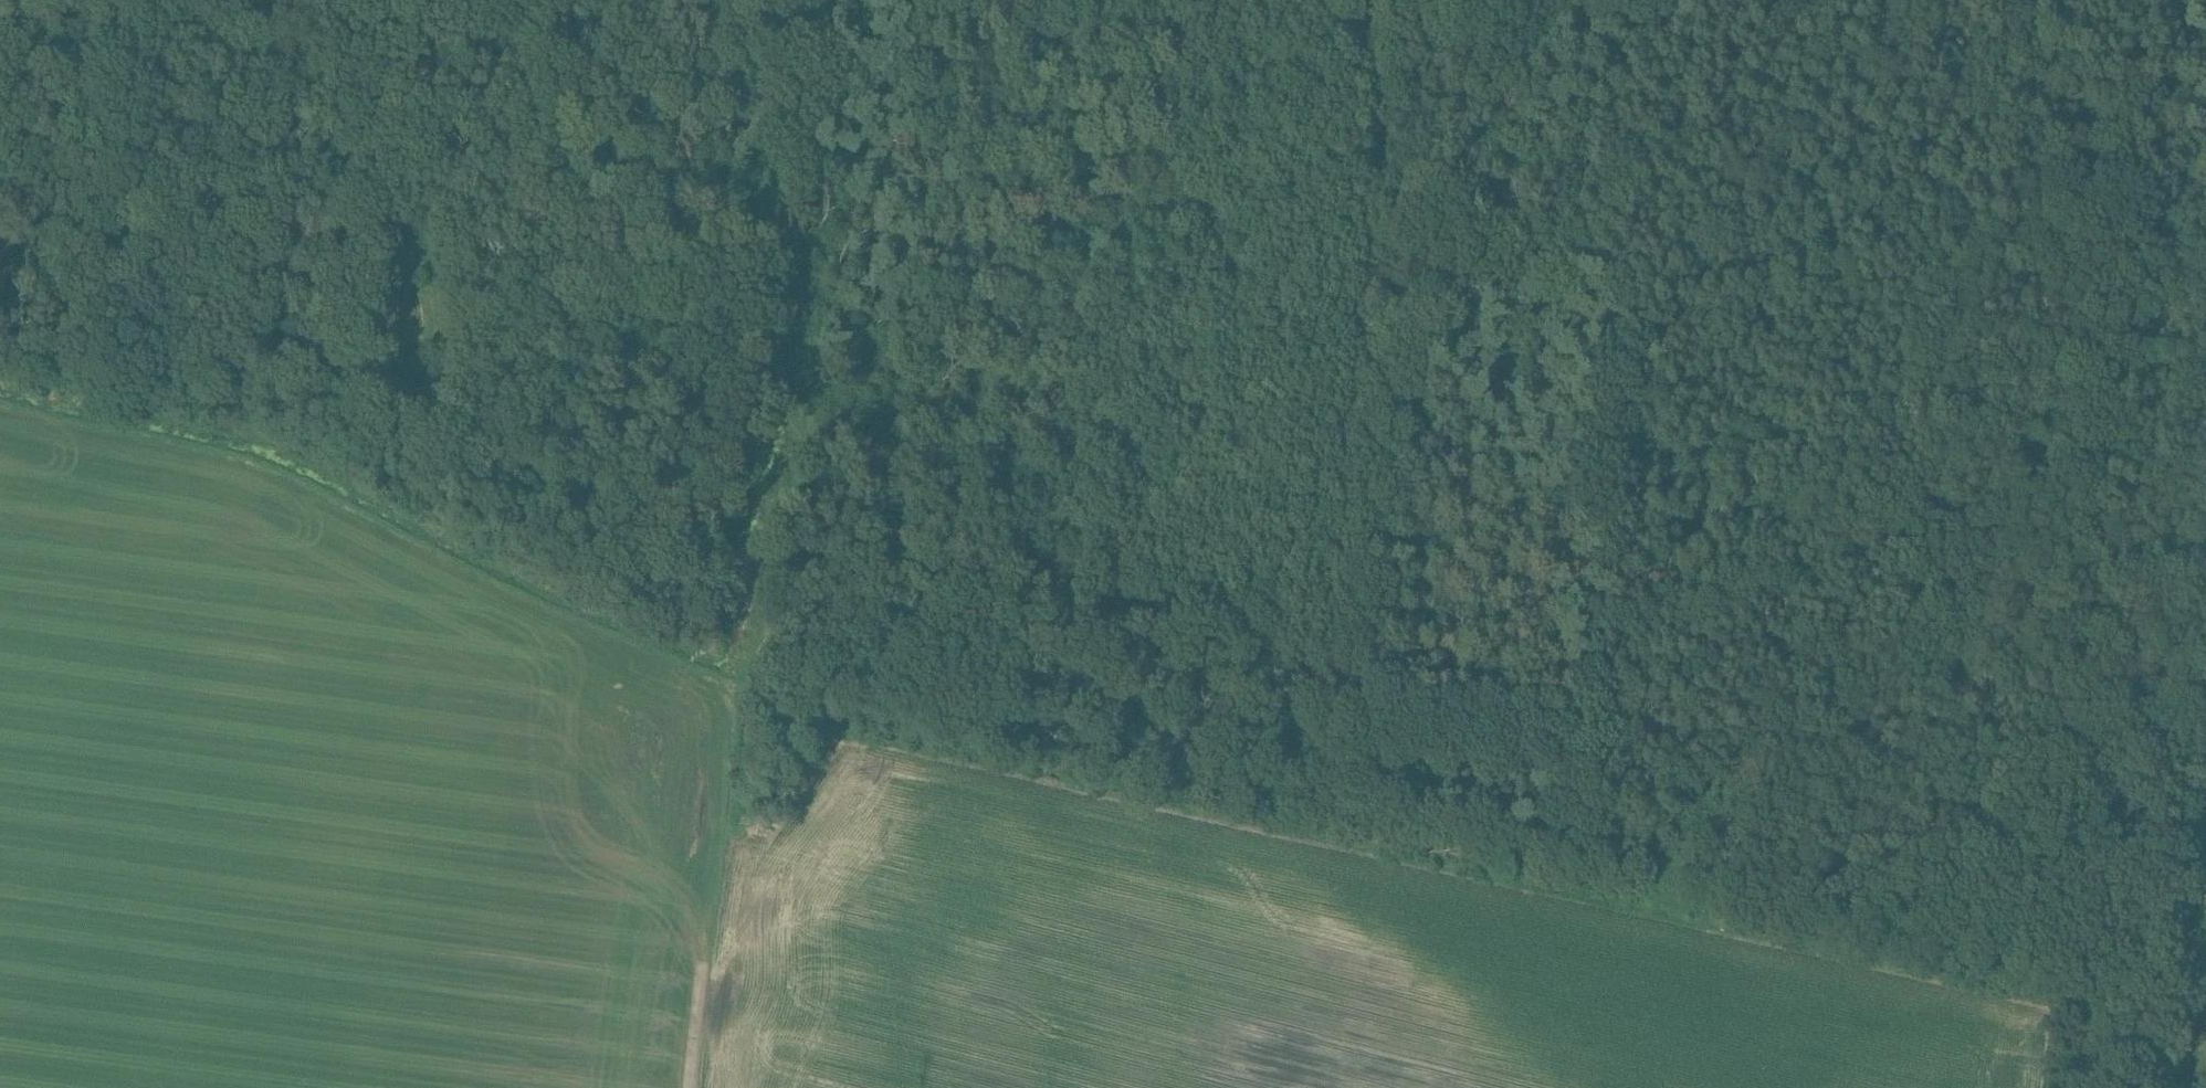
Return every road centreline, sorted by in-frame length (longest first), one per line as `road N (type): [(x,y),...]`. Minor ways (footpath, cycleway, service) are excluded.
road 1 (track): [(703,967),(690,1087)]

